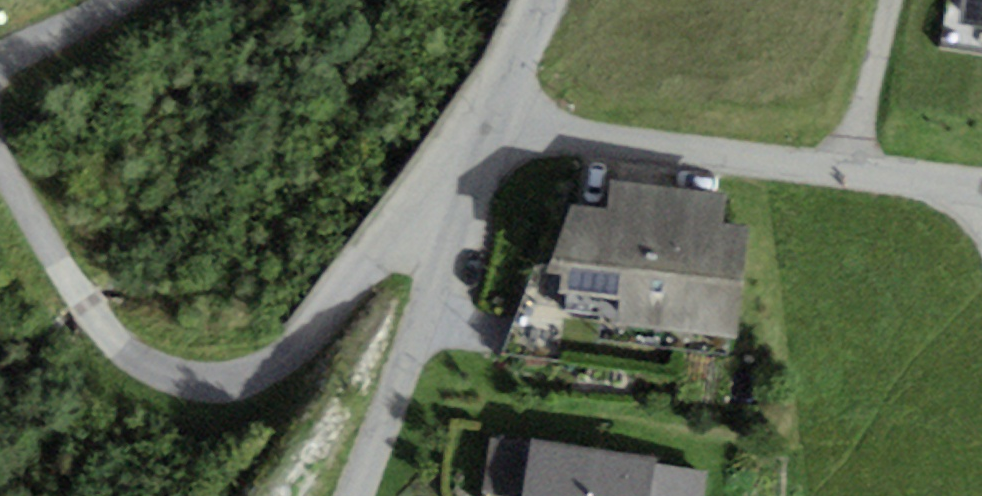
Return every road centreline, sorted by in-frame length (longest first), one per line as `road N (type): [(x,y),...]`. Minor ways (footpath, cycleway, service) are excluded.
road 1 (residential): [(460,211),(395,234),(308,334),(273,363),(221,386),(182,380),(128,350),(0,163)]
road 2 (residential): [(491,125),(981,187)]
road 3 (tertiary): [(358,495),(460,211)]
road 4 (tertiary): [(491,125),(539,0)]

